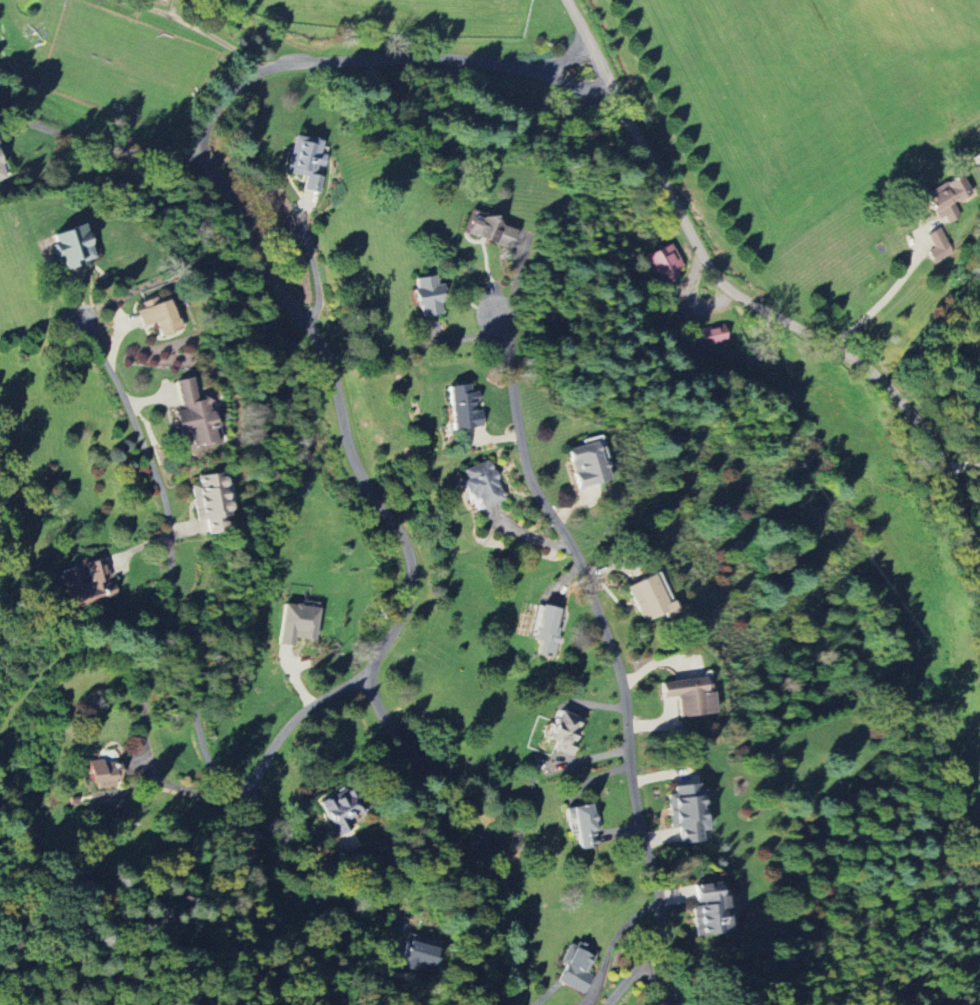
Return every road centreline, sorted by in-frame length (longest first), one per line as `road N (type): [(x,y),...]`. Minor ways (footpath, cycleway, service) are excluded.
road 1 (residential): [(617,95),(484,62),(309,61),(247,79),(201,141),(200,154),(243,212),(279,290),(320,339),(358,471),(411,555),(411,592),(371,672),(371,690),(493,858),(507,894),(518,1004)]
road 2 (residential): [(606,1004),(649,954),(662,908),(636,816),(624,683),(577,557),(526,476),(507,343),(495,314)]
road 3 (residential): [(979,577),(953,489),(914,416),(858,362),(720,280),(567,0)]
road 4 (residential): [(250,789),(223,780),(205,753),(171,623),(162,493),(83,318)]
road 5 (residential): [(369,681),(297,715),(256,776),(250,806),(253,858),(284,926),(371,974)]
road 6 (residential): [(200,154),(57,133),(0,115)]

